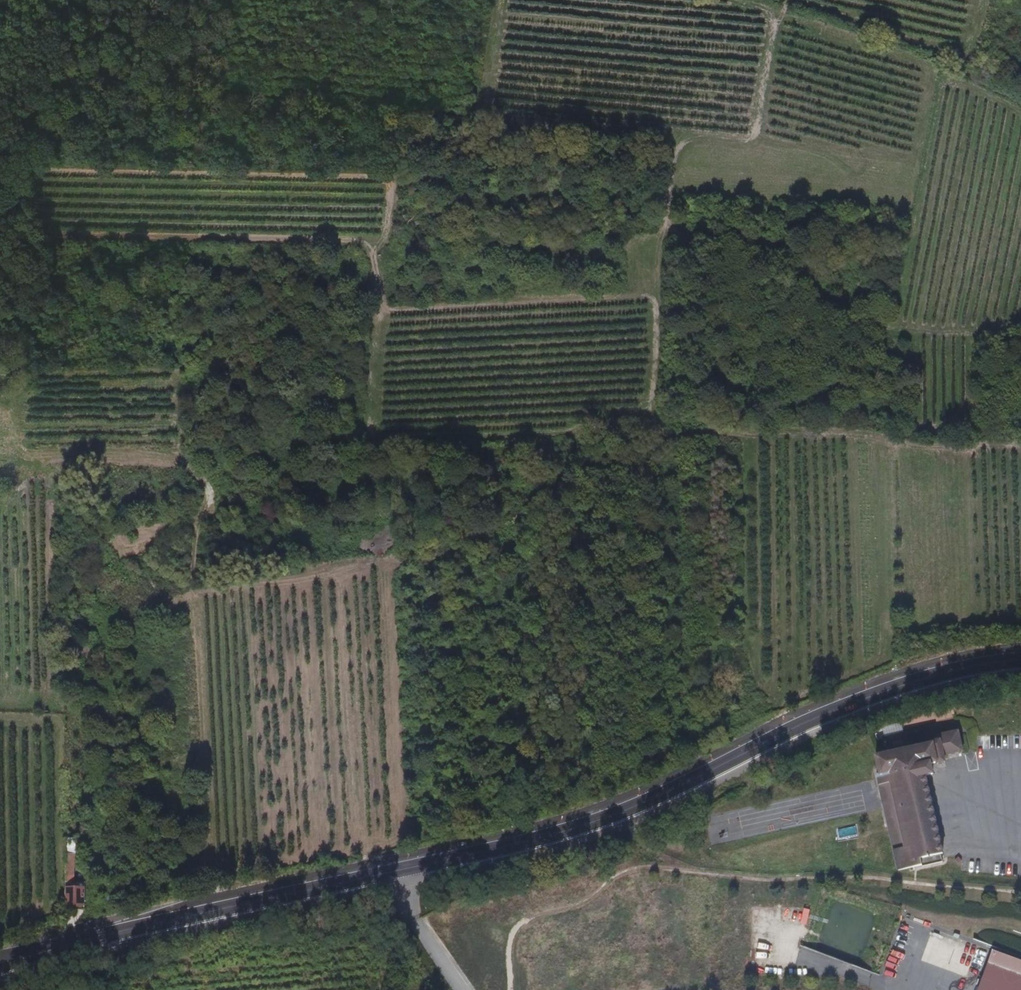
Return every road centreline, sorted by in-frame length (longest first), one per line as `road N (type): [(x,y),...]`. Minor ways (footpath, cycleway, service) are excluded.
road 1 (primary): [(1012,658),(888,691),(571,830),(104,937),(0,968)]

